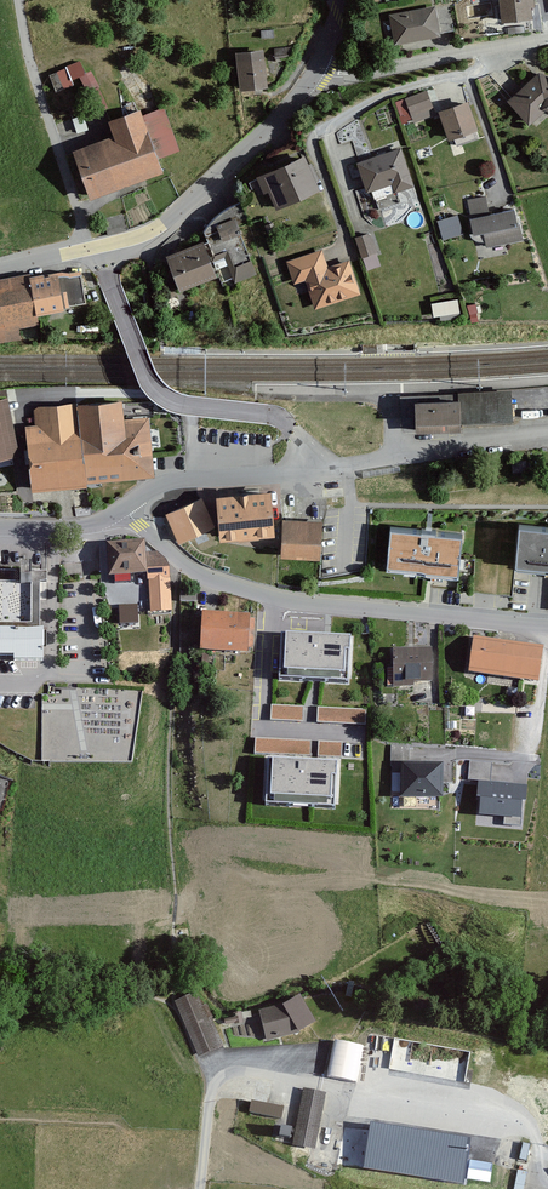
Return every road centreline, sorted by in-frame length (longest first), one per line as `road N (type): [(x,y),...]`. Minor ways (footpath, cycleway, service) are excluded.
road 1 (residential): [(547,625),(264,596),(210,581),(180,562),(125,509)]
road 2 (residential): [(311,469),(281,419),(182,405),(157,391),(102,246)]
road 3 (residential): [(102,246),(164,222),(315,73)]
road 4 (residential): [(311,469),(547,432)]
road 5 (residential): [(547,38),(375,72),(315,73)]
road 6 (residential): [(125,509),(179,483),(311,469)]
road 7 (residential): [(0,527),(99,524),(125,509)]

